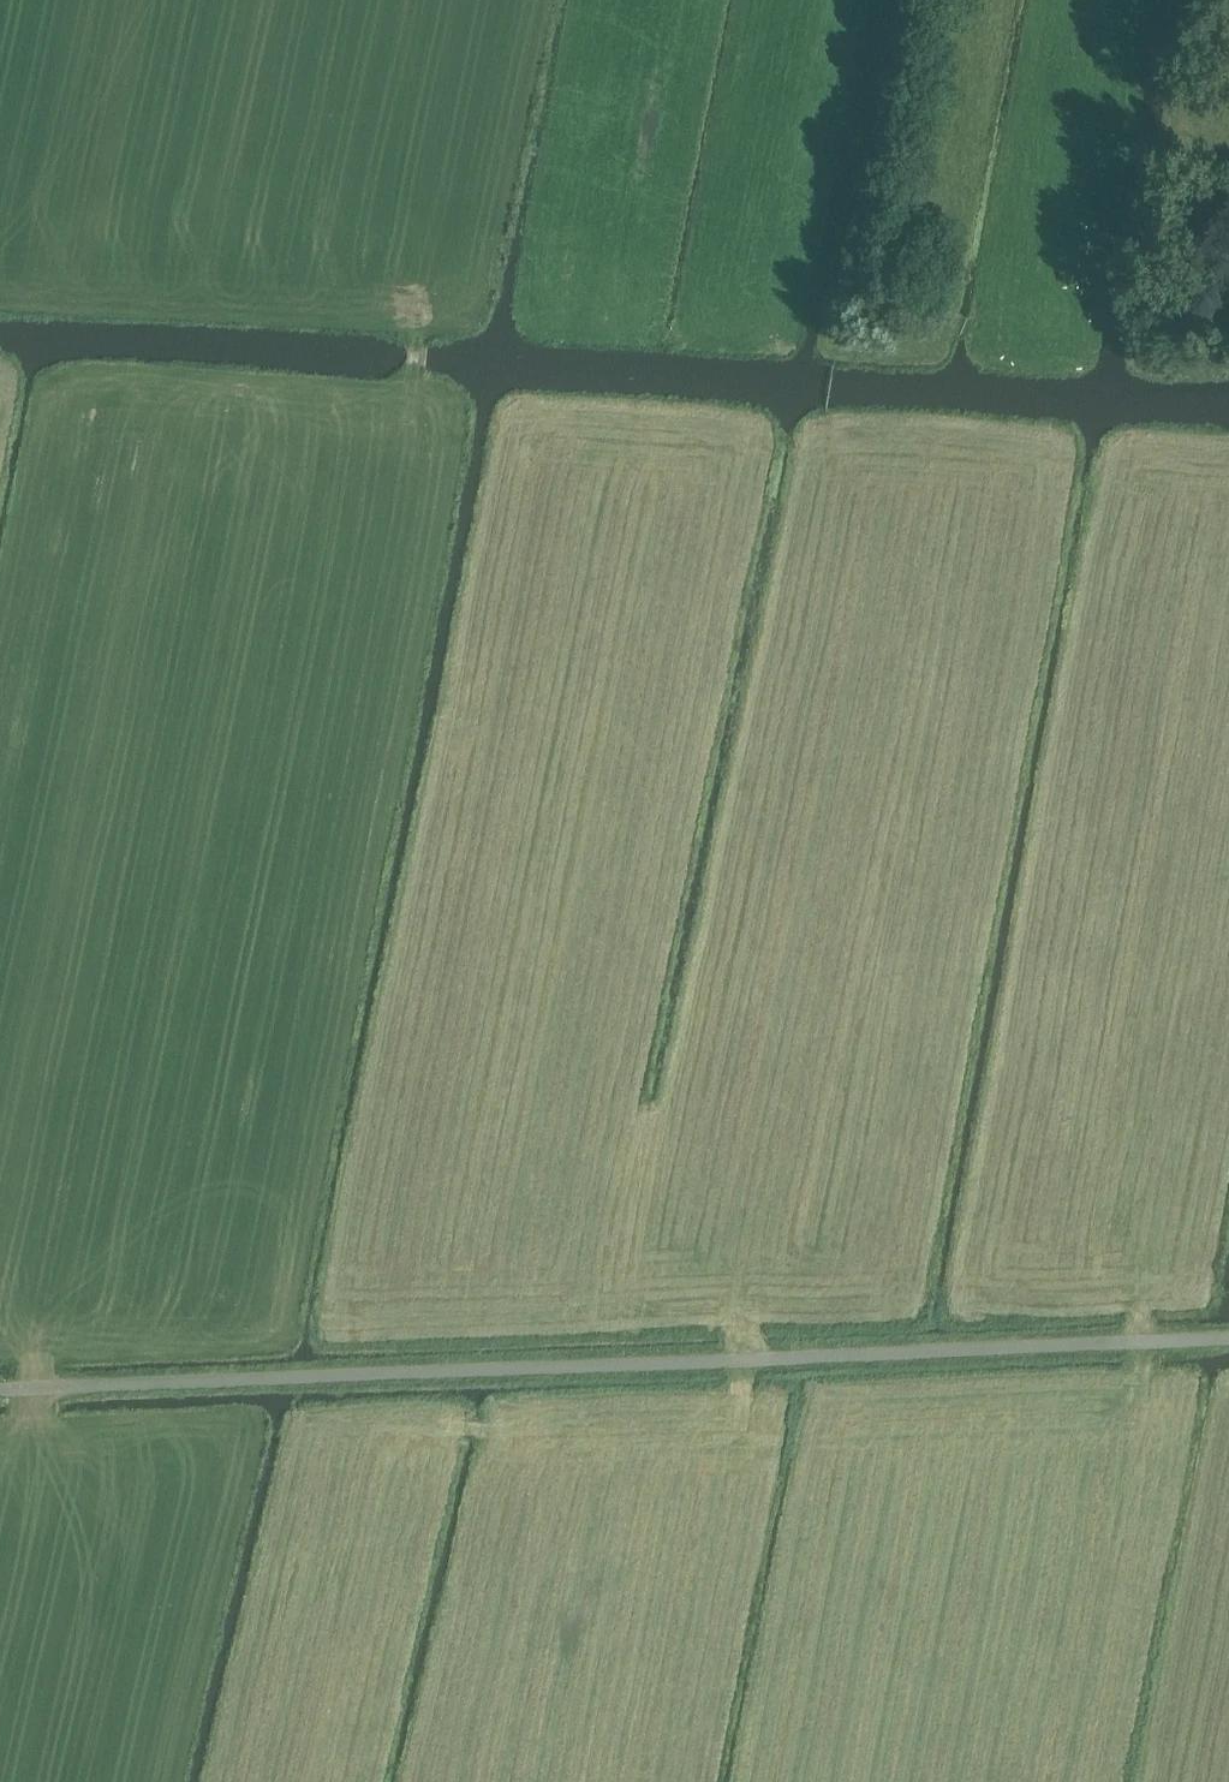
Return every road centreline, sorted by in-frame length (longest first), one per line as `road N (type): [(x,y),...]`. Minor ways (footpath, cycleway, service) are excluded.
road 1 (unclassified): [(0,1392),(1228,1340)]

